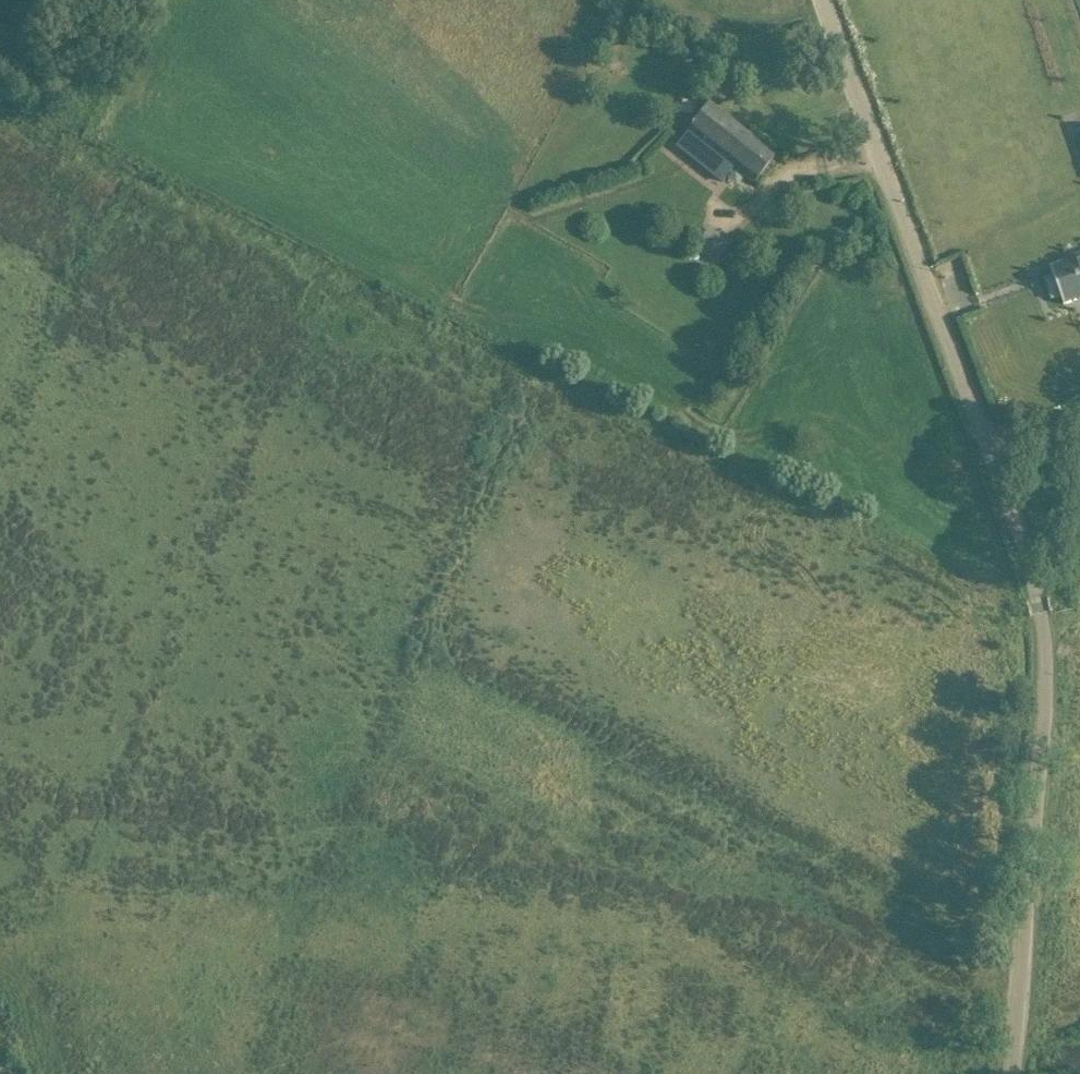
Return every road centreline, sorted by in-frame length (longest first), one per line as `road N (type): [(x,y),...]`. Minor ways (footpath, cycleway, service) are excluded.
road 1 (unclassified): [(1012,1073),(1046,691),(1040,607),(822,0)]

